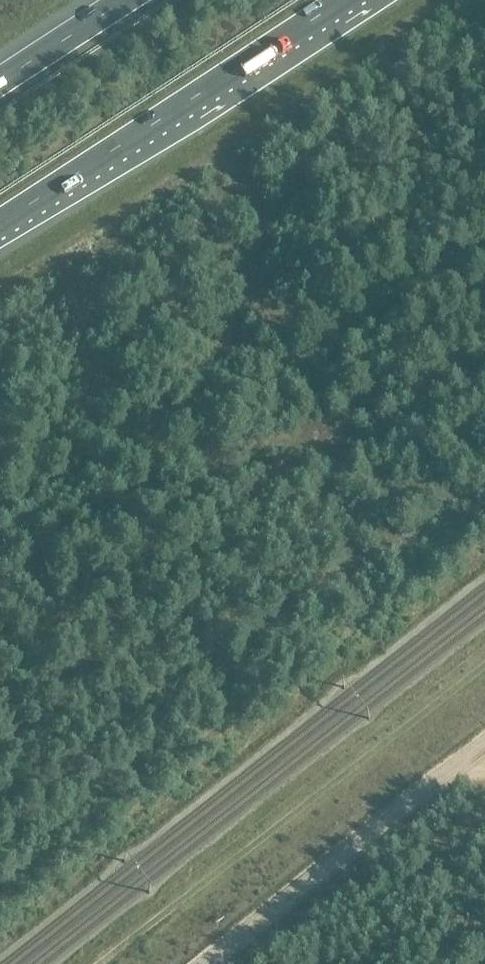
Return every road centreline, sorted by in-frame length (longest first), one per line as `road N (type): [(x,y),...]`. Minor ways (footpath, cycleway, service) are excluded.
road 1 (track): [(98,963),(484,666)]
road 2 (motorway): [(0,223),(342,0)]
road 3 (track): [(211,963),(484,747)]
road 4 (motorway): [(122,0),(0,79)]

